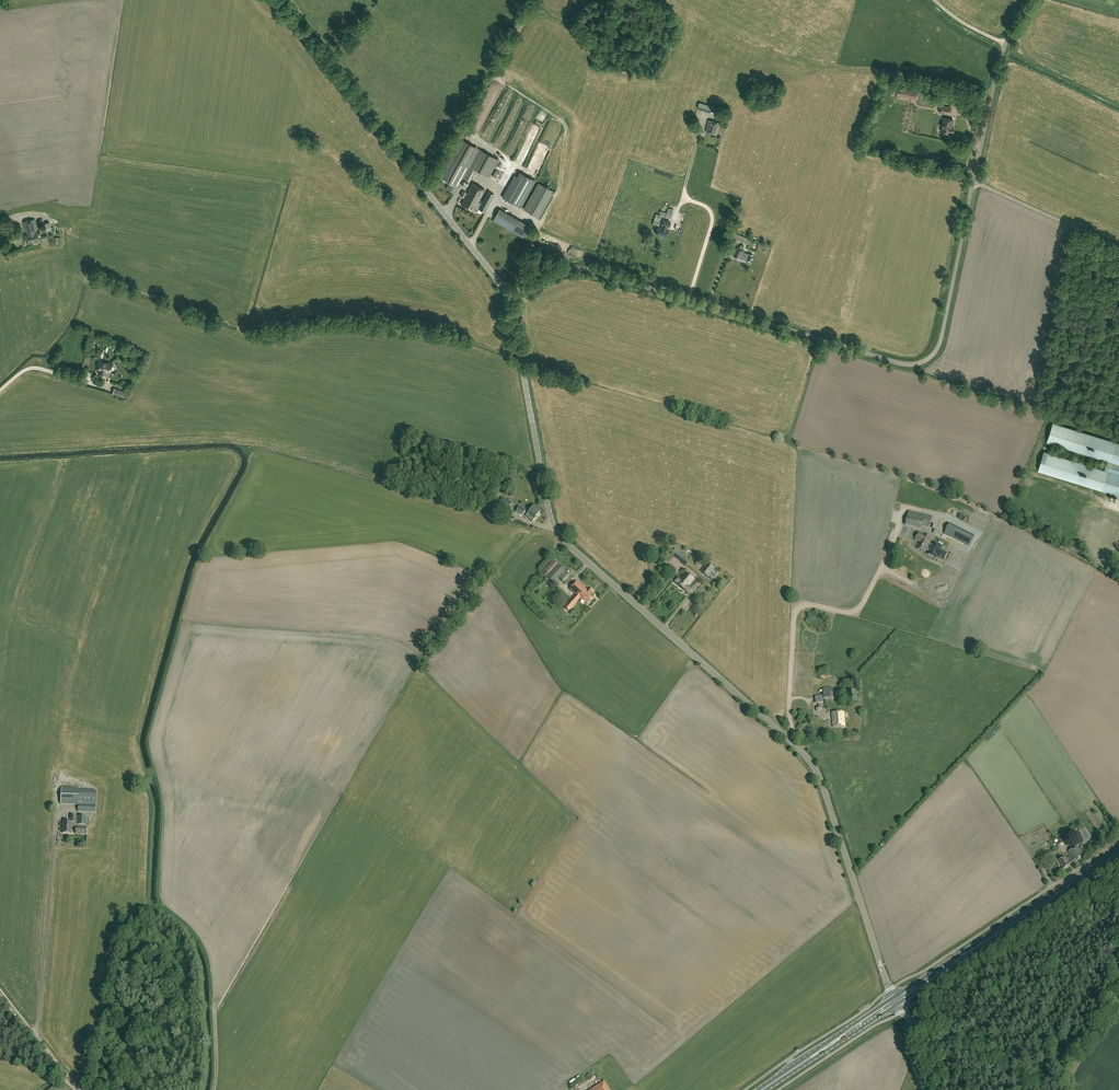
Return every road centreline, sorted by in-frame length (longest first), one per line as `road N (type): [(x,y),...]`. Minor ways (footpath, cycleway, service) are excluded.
road 1 (tertiary): [(897,1002),(812,764),(554,527),(512,299)]
road 2 (unclassified): [(512,299),(559,271),(582,269),(892,362),(928,360),(941,340),(995,78),(1028,0)]
road 3 (tertiary): [(512,299),(275,0)]
road 4 (primary): [(897,1002),(1118,852)]
road 5 (track): [(882,569),(854,611),(808,605),(794,613),(789,713),(796,739)]
road 6 (tertiary): [(1033,1089),(910,1019),(897,1002)]
road 7 (primary): [(764,1089),(897,1002)]
road 8 (unclassified): [(82,1089),(0,991)]

